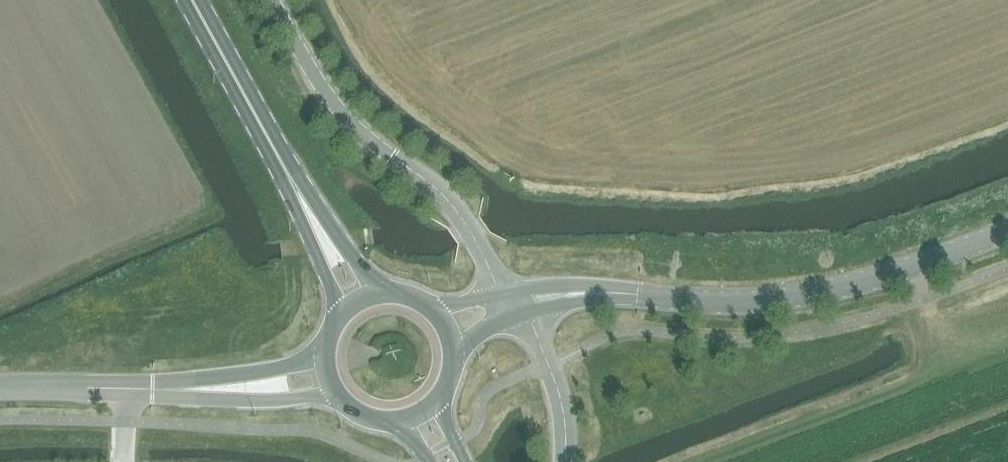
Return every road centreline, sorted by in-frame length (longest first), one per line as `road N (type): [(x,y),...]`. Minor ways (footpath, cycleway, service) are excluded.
road 1 (tertiary): [(516,302),(595,293),(759,301),(822,296),(1007,234)]
road 2 (unclassified): [(516,302),(439,193),(338,111),(279,0)]
road 3 (primary): [(359,301),(195,0)]
road 4 (tertiary): [(0,390),(328,378)]
road 5 (unclassified): [(567,461),(559,387),(516,302)]

